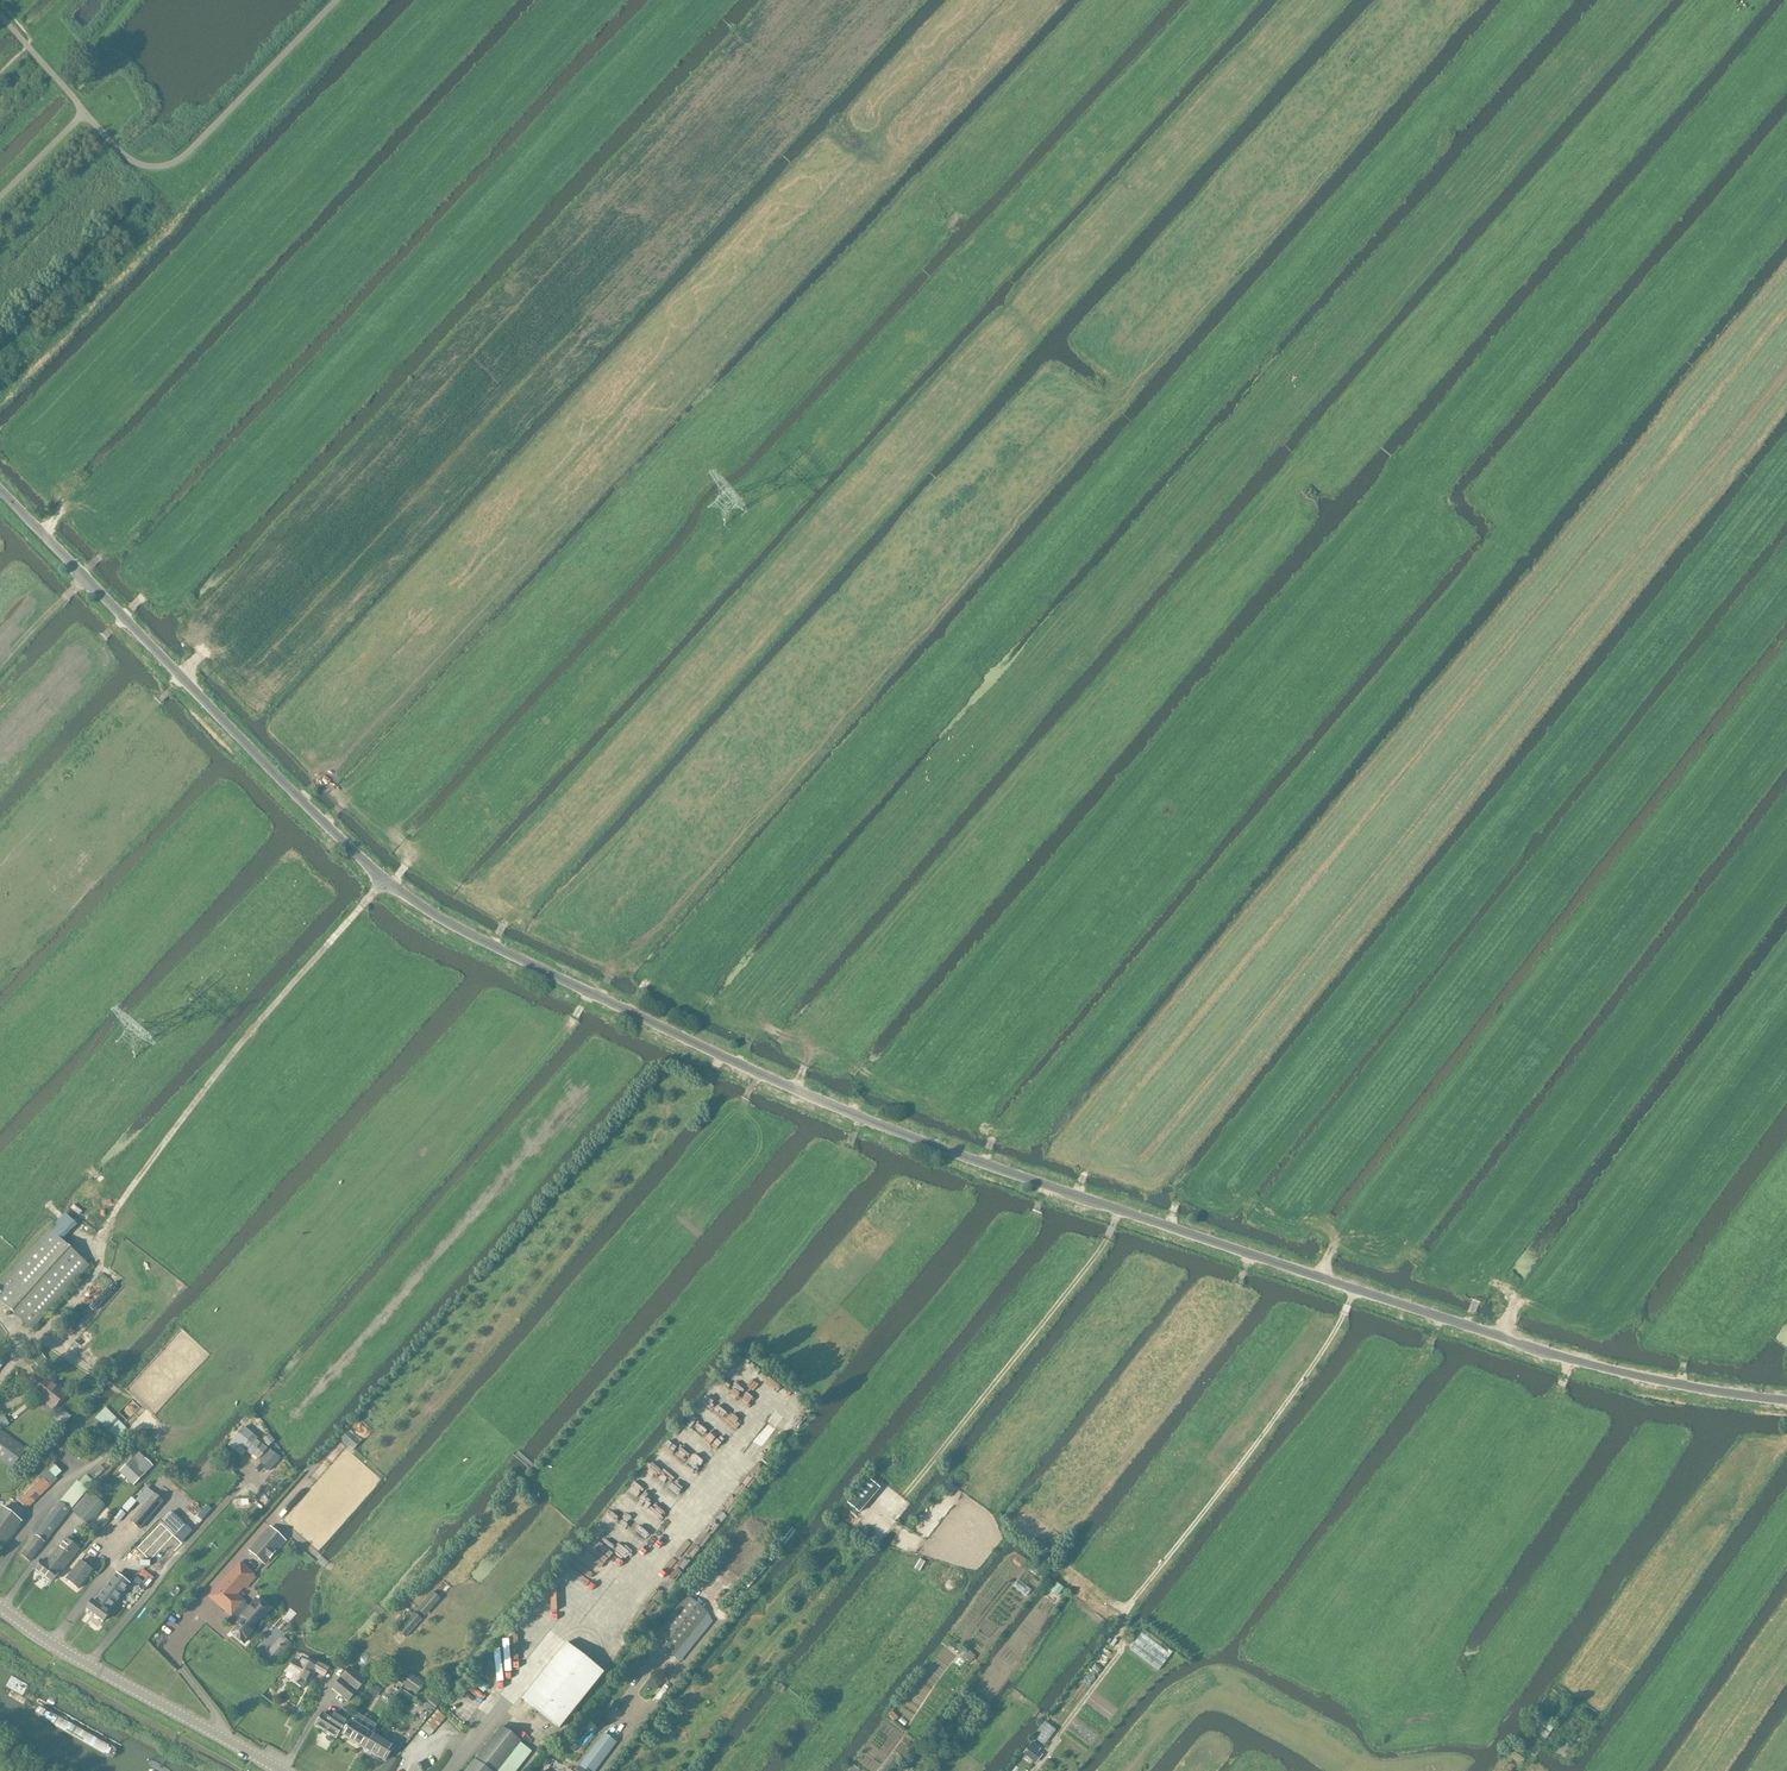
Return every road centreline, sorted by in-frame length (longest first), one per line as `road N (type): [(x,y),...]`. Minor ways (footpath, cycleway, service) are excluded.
road 1 (unclassified): [(1786,1400),(1584,1363),(929,1145),(492,946),(371,869),(0,490)]
road 2 (track): [(1118,1210),(1106,1243),(886,1522),(917,1543)]
road 3 (tertiary): [(285,1770),(0,1604)]

